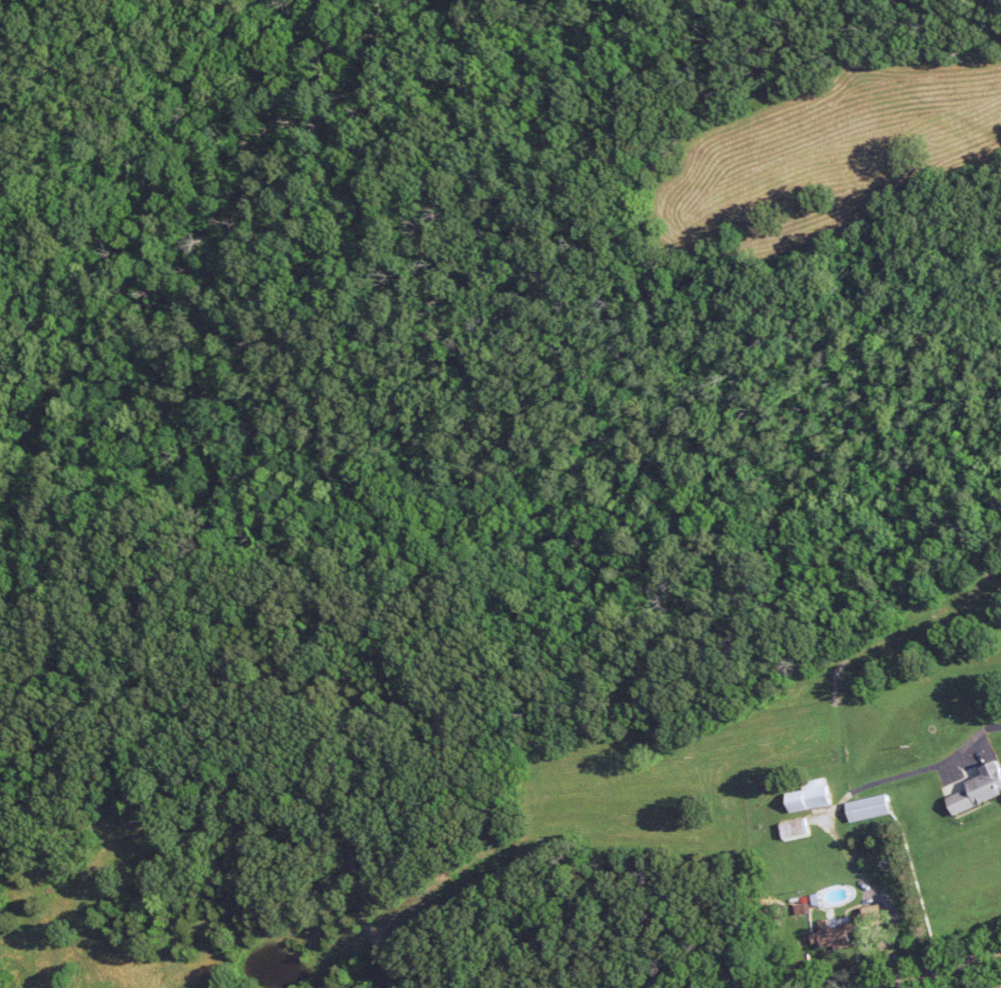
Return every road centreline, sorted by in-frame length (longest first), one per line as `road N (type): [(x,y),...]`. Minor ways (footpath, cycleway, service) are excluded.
road 1 (residential): [(883,987),(1000,954)]

